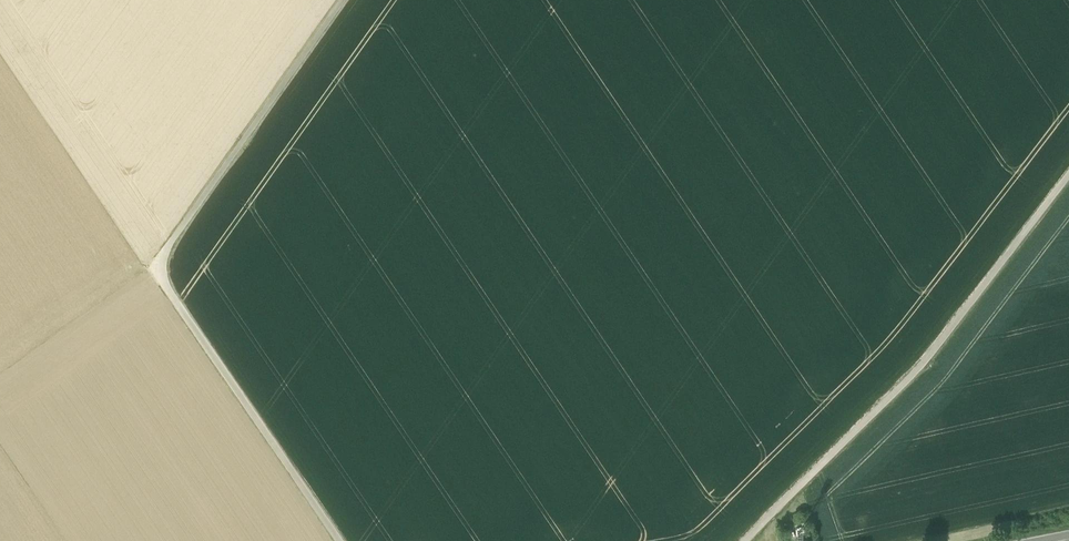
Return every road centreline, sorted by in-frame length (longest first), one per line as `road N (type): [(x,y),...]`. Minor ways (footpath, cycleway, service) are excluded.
road 1 (track): [(338,540),(154,266),(343,0)]
road 2 (track): [(1068,172),(916,372),(746,540)]

